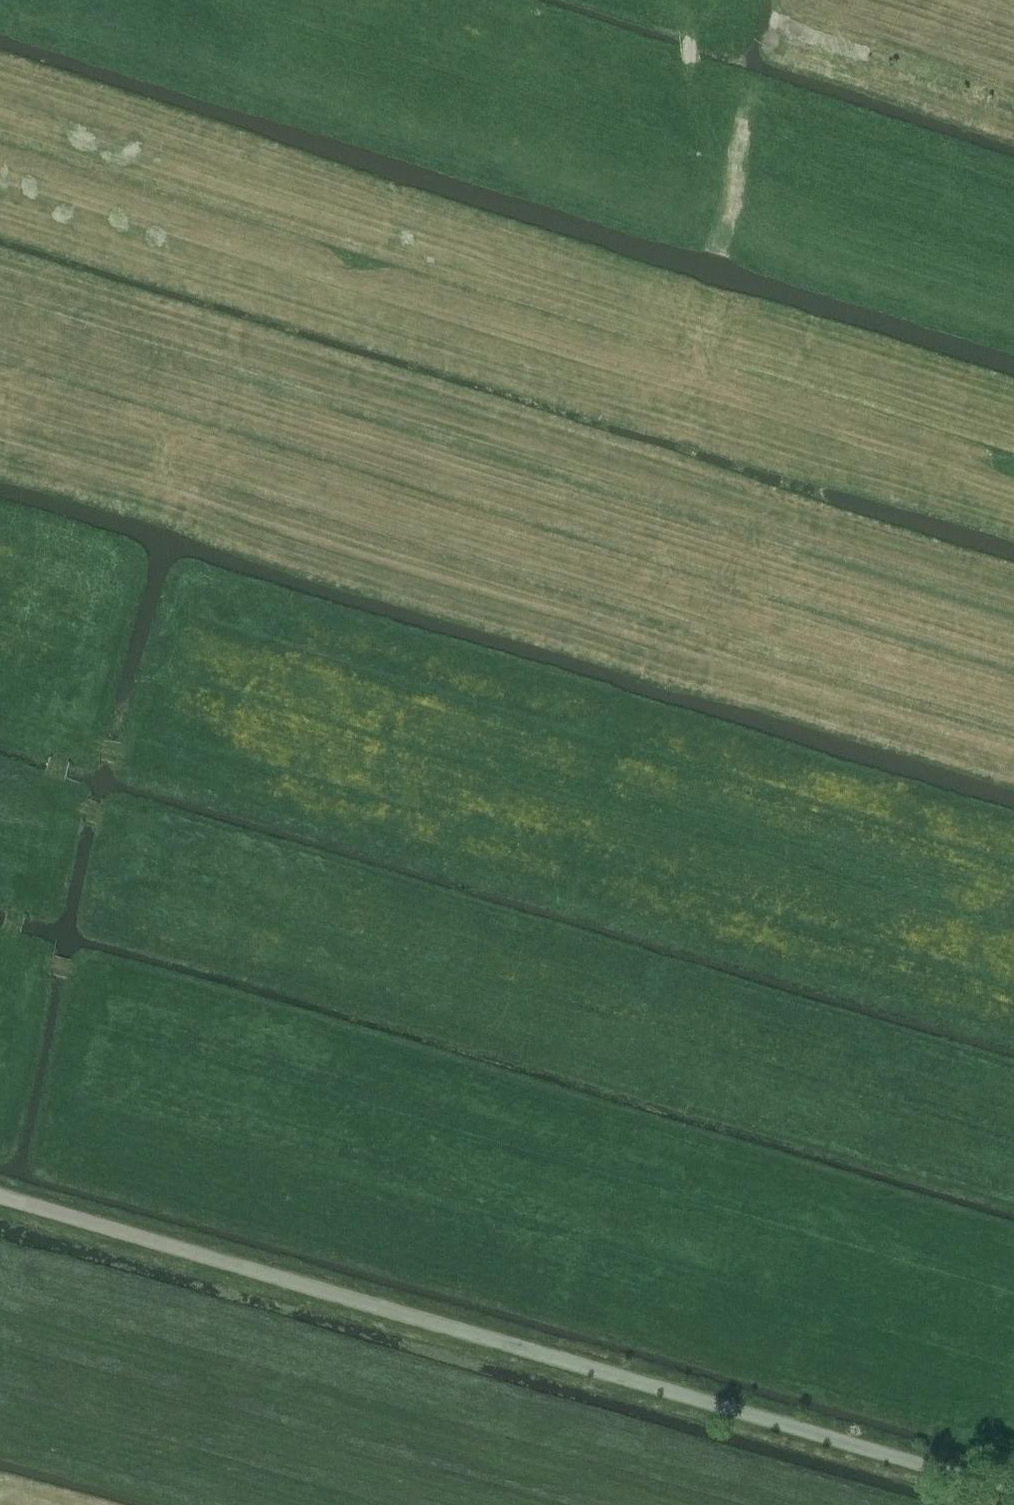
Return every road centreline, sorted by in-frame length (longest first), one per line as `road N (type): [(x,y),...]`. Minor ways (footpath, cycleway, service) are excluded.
road 1 (unclassified): [(1013,1494),(0,1200)]

